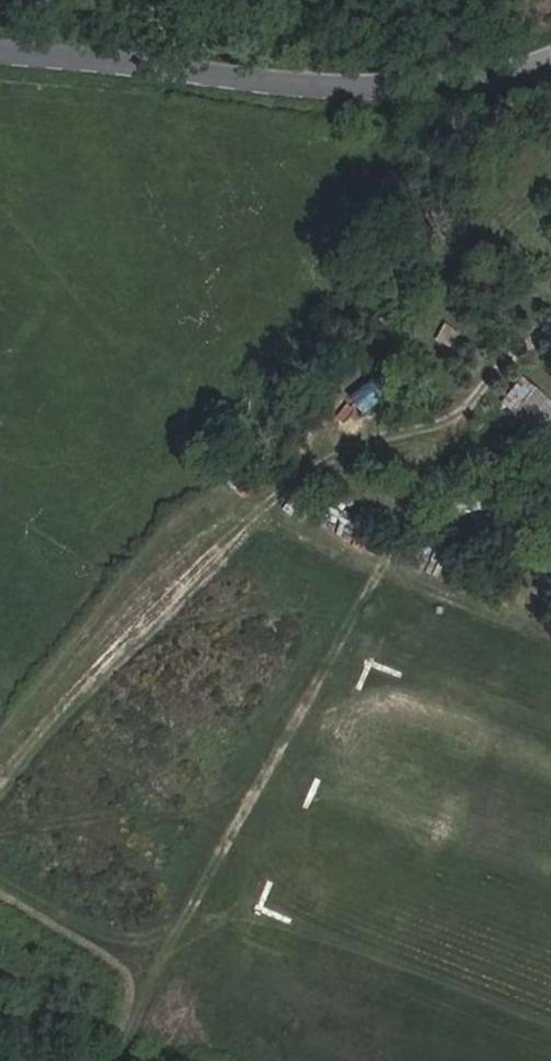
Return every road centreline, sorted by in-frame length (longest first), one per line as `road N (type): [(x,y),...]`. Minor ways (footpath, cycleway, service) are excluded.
road 1 (residential): [(550,68),(418,88),(271,86),(0,54)]

